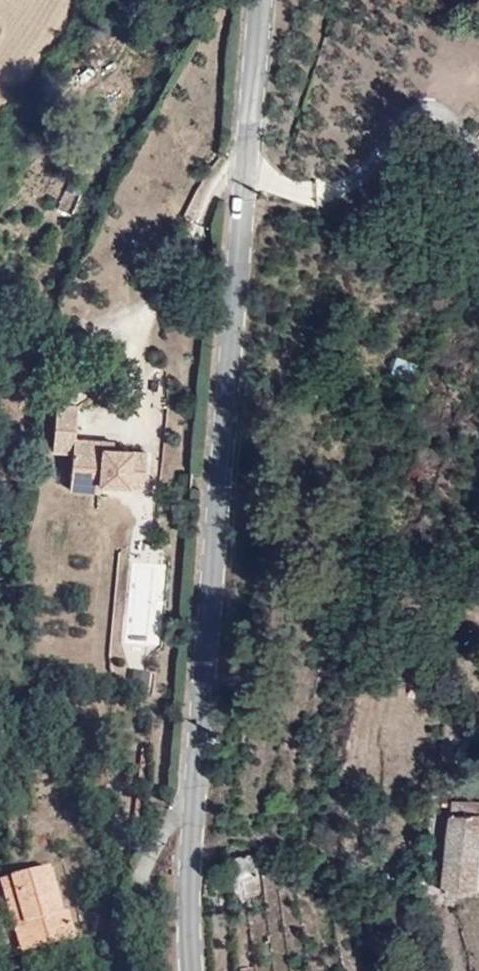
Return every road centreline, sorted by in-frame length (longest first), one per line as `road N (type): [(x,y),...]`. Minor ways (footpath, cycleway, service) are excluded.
road 1 (tertiary): [(261,0),(186,904),(193,970)]

